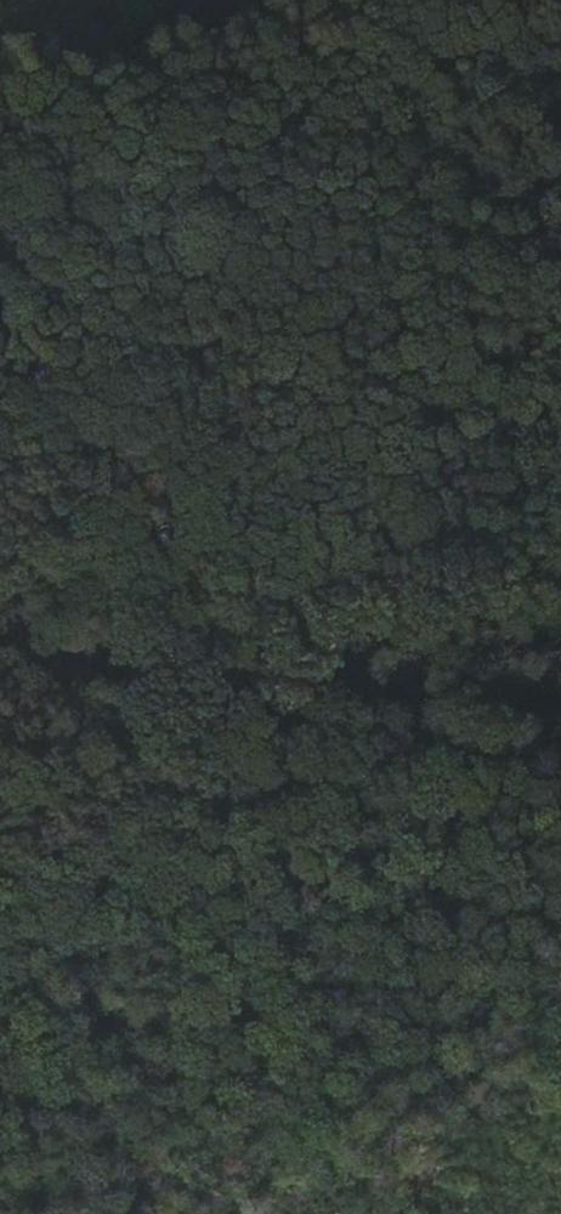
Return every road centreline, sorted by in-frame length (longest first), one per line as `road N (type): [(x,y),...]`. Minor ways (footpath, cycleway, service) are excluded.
road 1 (track): [(0,685),(228,726),(560,704)]

